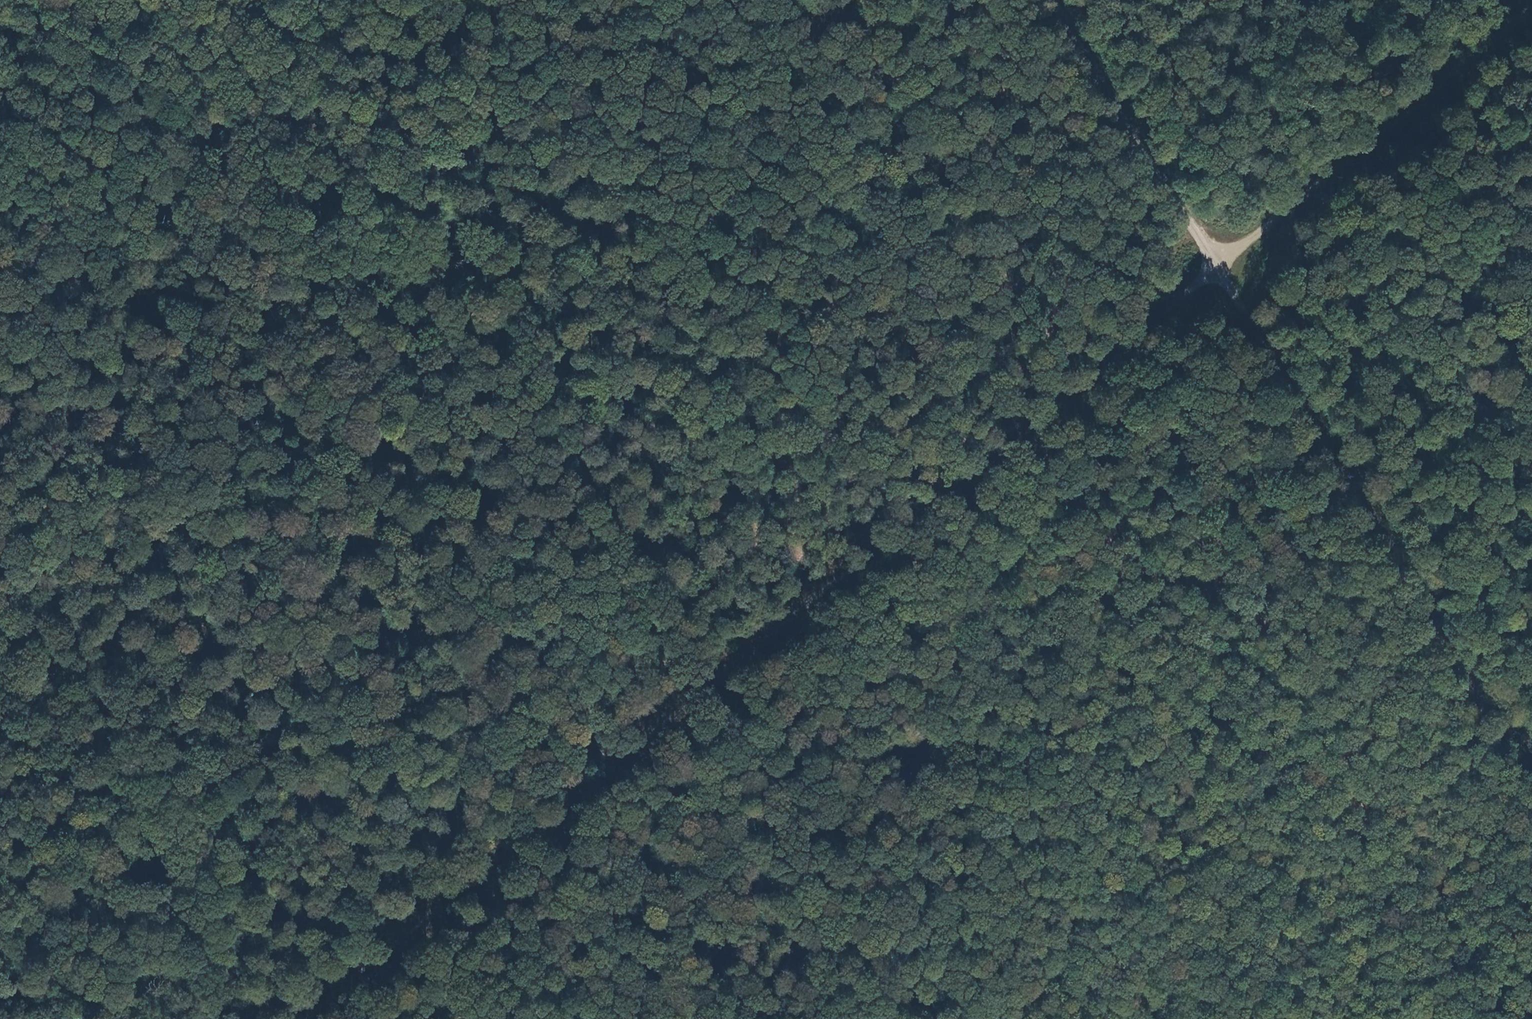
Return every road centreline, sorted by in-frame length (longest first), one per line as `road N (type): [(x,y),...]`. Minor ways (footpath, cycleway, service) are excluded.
road 1 (track): [(1531,770),(1059,0)]
road 2 (track): [(1531,7),(974,466)]
road 3 (track): [(620,758),(294,1018)]
road 4 (track): [(923,508),(620,758)]

